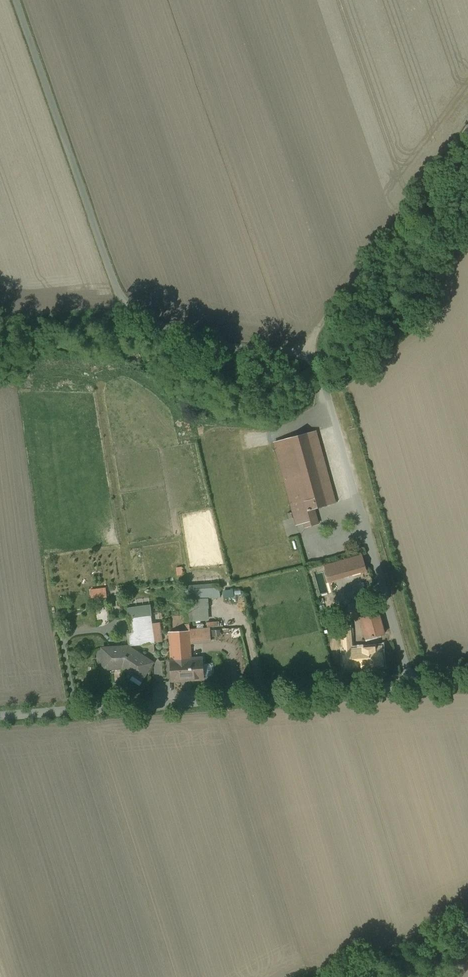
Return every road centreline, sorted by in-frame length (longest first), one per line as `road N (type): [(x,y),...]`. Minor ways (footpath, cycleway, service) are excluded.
road 1 (unclassified): [(412,686),(312,361),(206,342),(132,311),(112,273),(18,0)]
road 2 (unclassified): [(0,717),(412,686)]
road 3 (track): [(467,132),(332,312),(306,358)]

